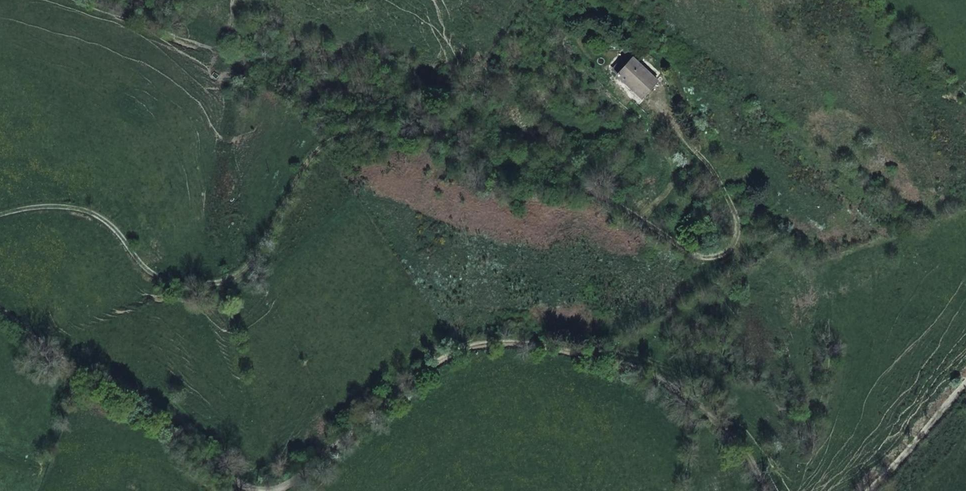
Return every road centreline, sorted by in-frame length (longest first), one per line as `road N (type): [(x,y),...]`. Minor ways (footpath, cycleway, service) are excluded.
road 1 (residential): [(0,215),(31,207),(94,213),(151,274),(218,282),(255,258),(301,171),(325,143),(359,133),(427,131),(458,135),(502,173),(591,186),(693,253),(717,259),(731,245),(735,225),(719,172),(649,88)]
road 2 (track): [(0,315),(249,470),(276,467),(413,359),(501,343),(567,353),(665,390),(760,490)]
road 3 (track): [(868,490),(965,387)]

